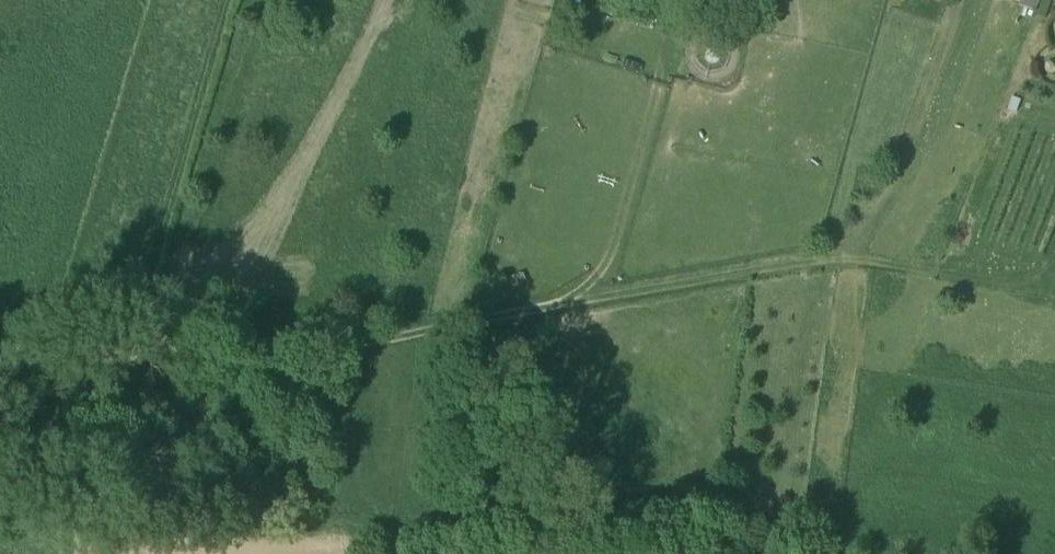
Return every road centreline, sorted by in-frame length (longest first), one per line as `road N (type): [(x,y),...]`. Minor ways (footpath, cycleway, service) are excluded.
road 1 (track): [(1054,283),(1052,292),(839,255),(329,355),(0,355)]

